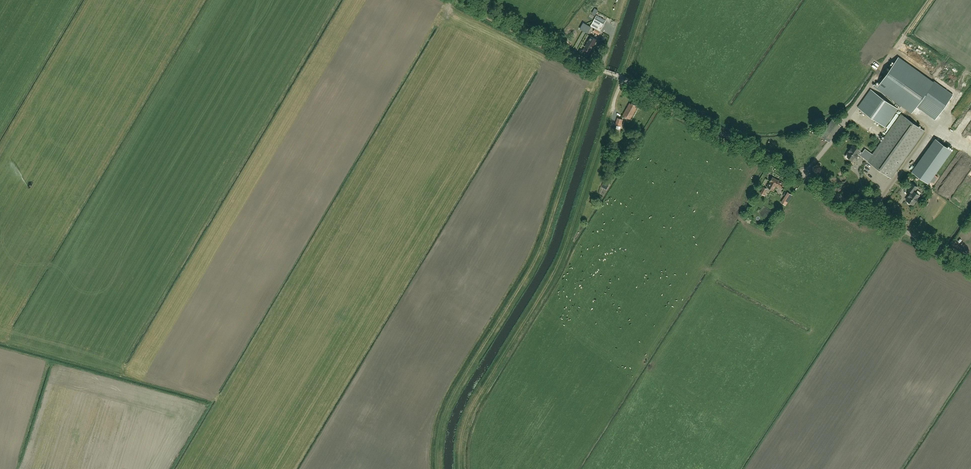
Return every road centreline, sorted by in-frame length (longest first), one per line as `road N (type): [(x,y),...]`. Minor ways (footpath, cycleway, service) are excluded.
road 1 (unclassified): [(970,267),(472,0)]
road 2 (track): [(601,70),(545,241),(449,402),(438,468)]
road 3 (track): [(933,0),(825,154),(795,173)]

